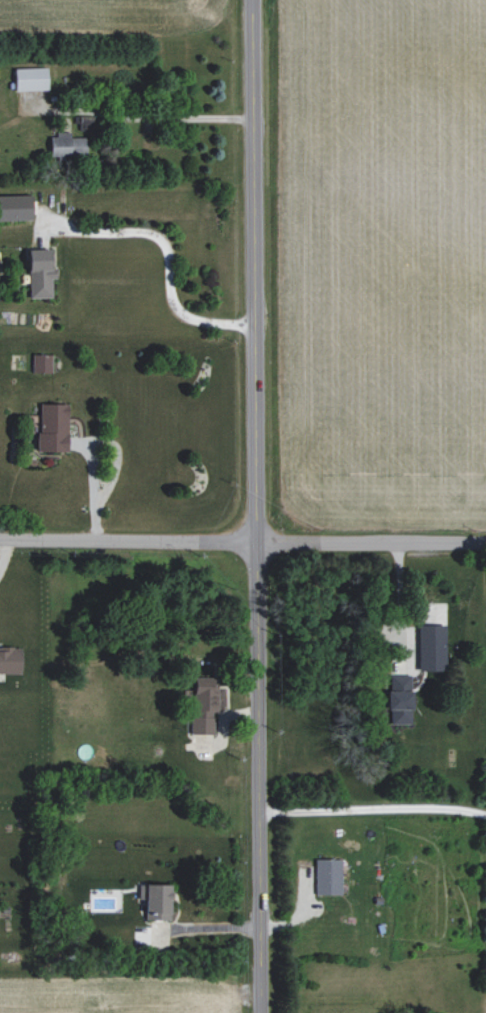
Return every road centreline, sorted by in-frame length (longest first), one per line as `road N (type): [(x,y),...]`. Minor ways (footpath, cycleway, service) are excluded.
road 1 (tertiary): [(259,1012),(254,326)]
road 2 (residential): [(0,542),(485,543)]
road 3 (tertiary): [(254,326),(254,0)]

